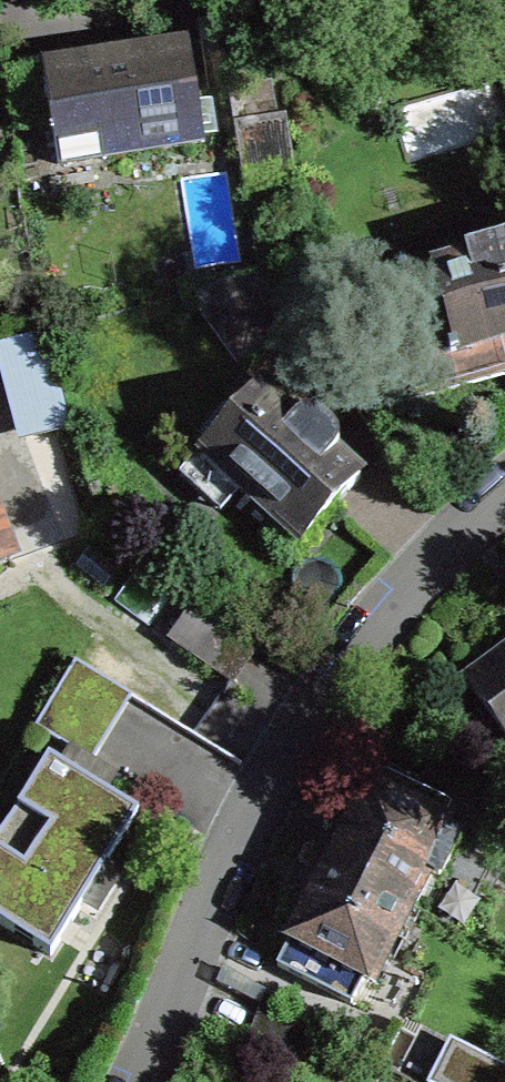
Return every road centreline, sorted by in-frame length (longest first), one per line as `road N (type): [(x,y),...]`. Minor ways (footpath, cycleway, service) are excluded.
road 1 (residential): [(143,1081),(217,889),(301,721),(446,545),(504,498)]

